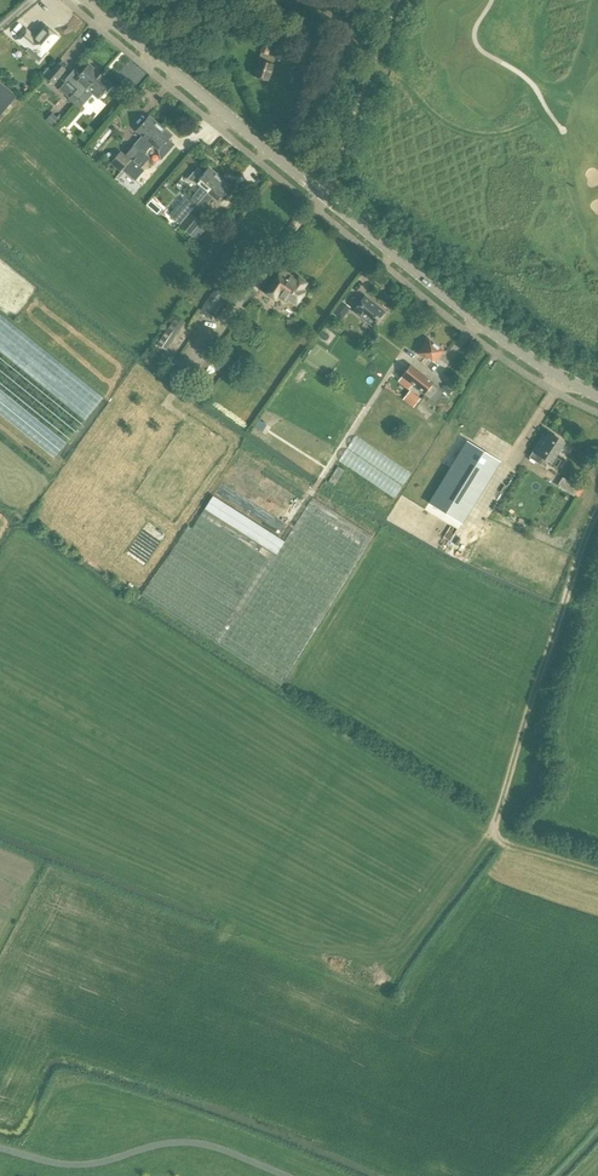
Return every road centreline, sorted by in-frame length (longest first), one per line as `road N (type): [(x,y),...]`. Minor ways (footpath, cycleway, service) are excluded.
road 1 (tertiary): [(597,396),(541,365),(427,281),(89,0)]
road 2 (track): [(597,871),(502,841),(493,828),(597,504)]

